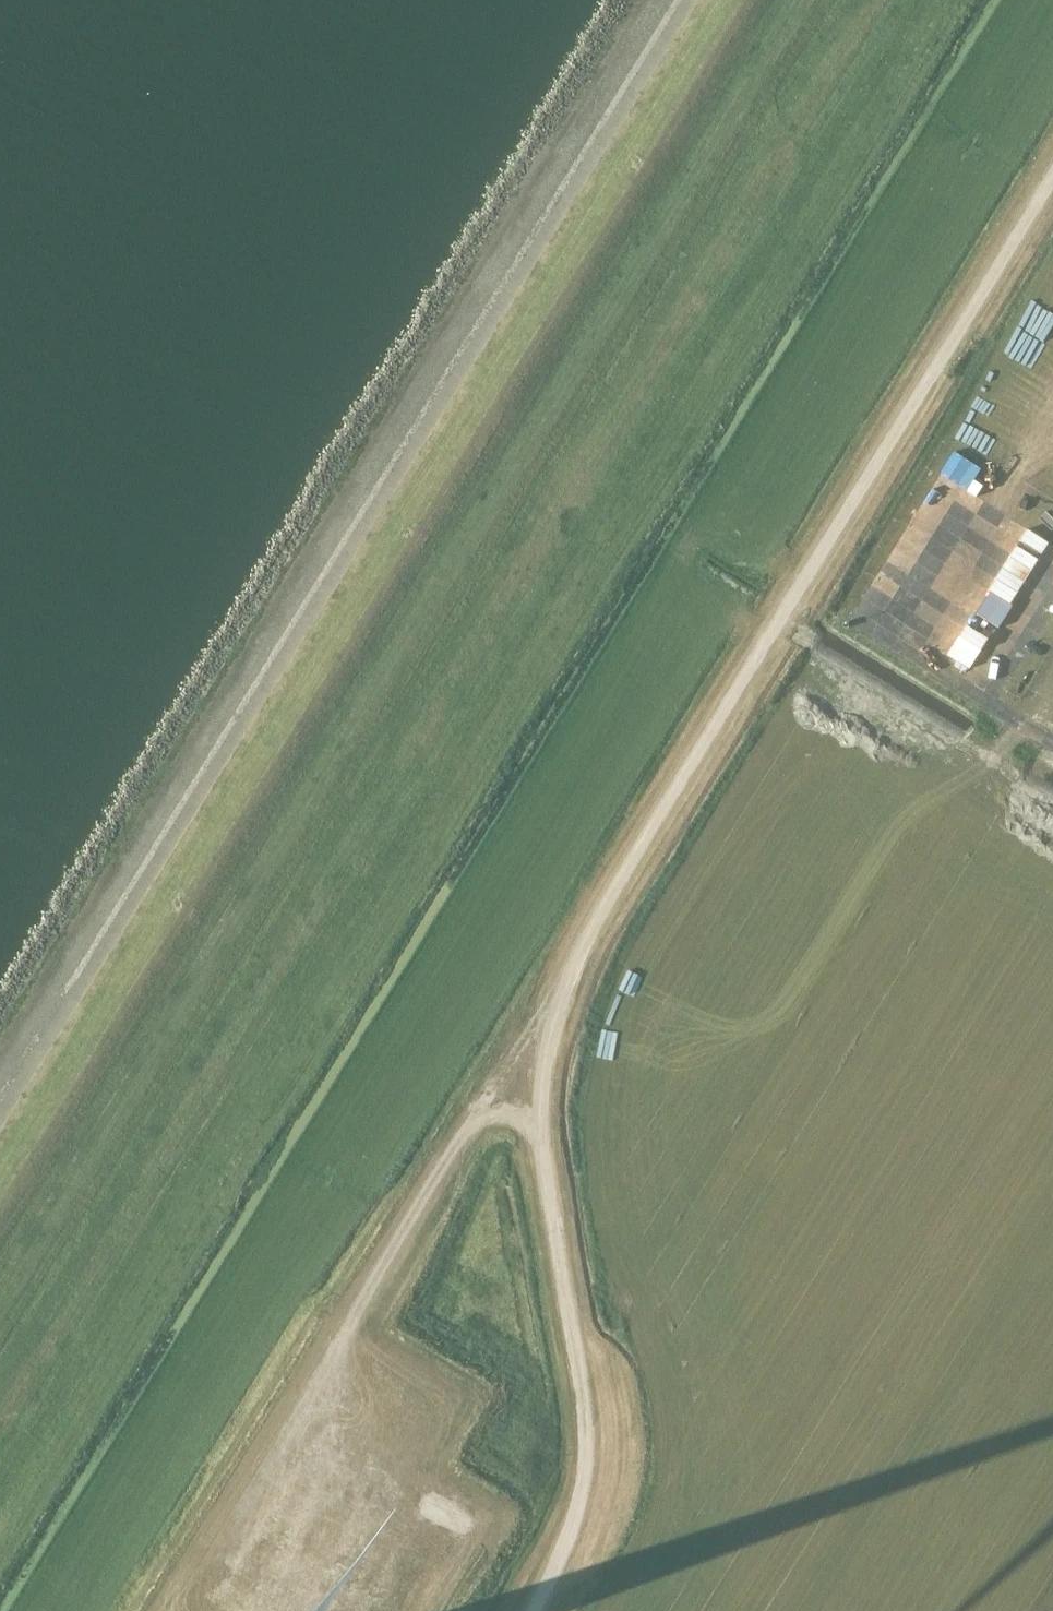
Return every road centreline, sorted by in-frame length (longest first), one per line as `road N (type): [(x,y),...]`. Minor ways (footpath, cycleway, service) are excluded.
road 1 (unclassified): [(0,1118),(689,0)]

